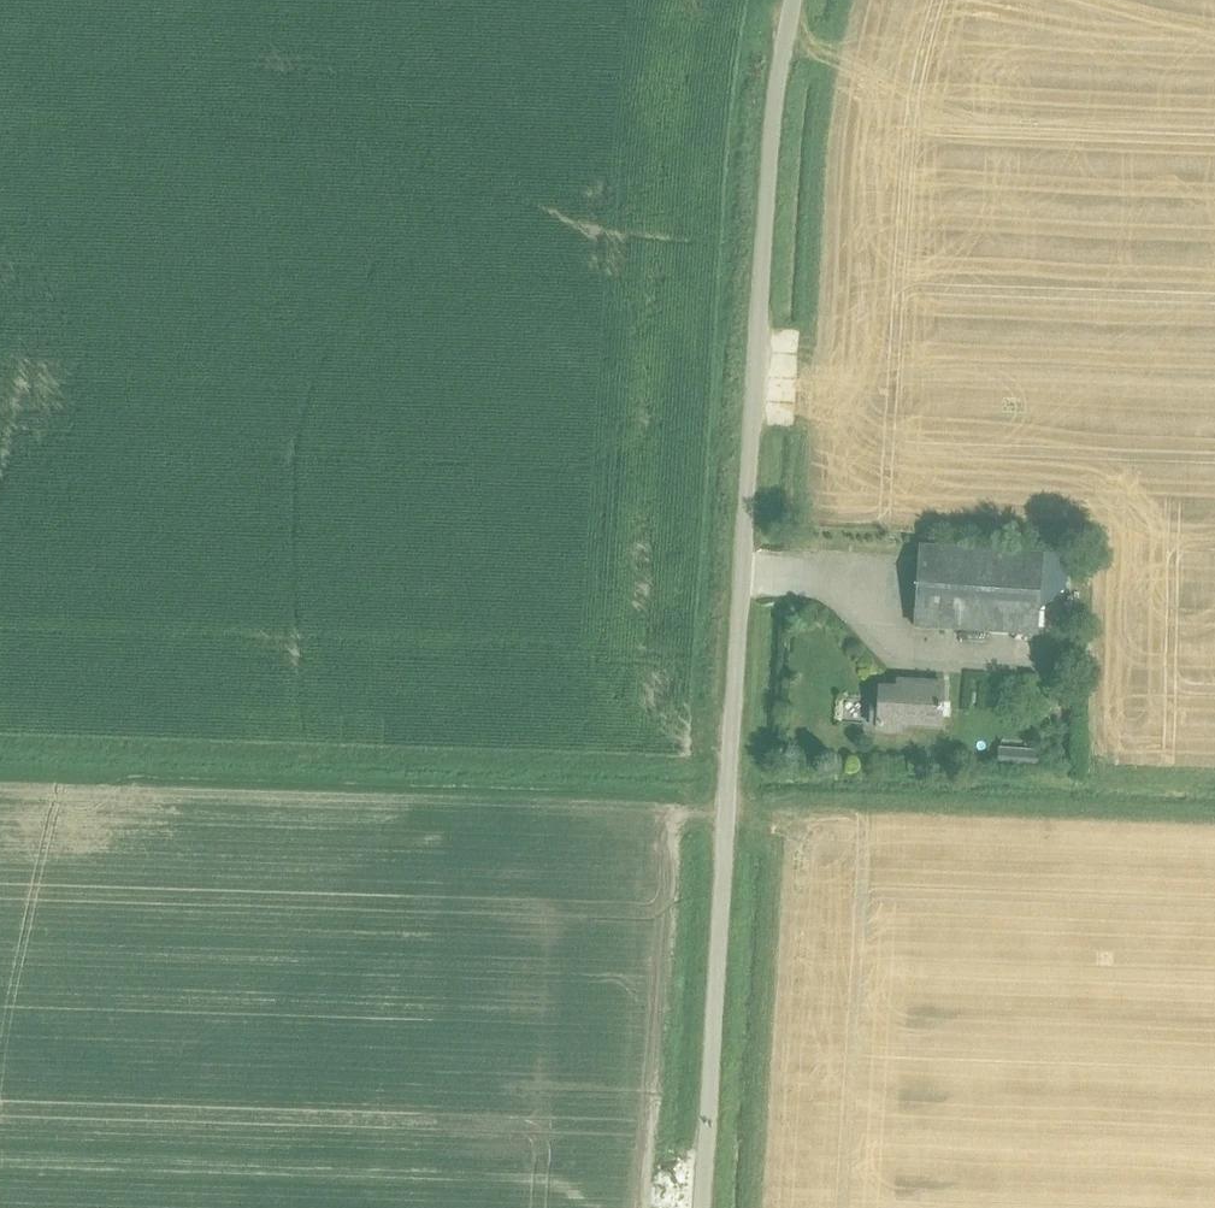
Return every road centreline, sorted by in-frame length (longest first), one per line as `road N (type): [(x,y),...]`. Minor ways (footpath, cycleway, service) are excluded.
road 1 (unclassified): [(704,1207),(774,98),(793,0)]

